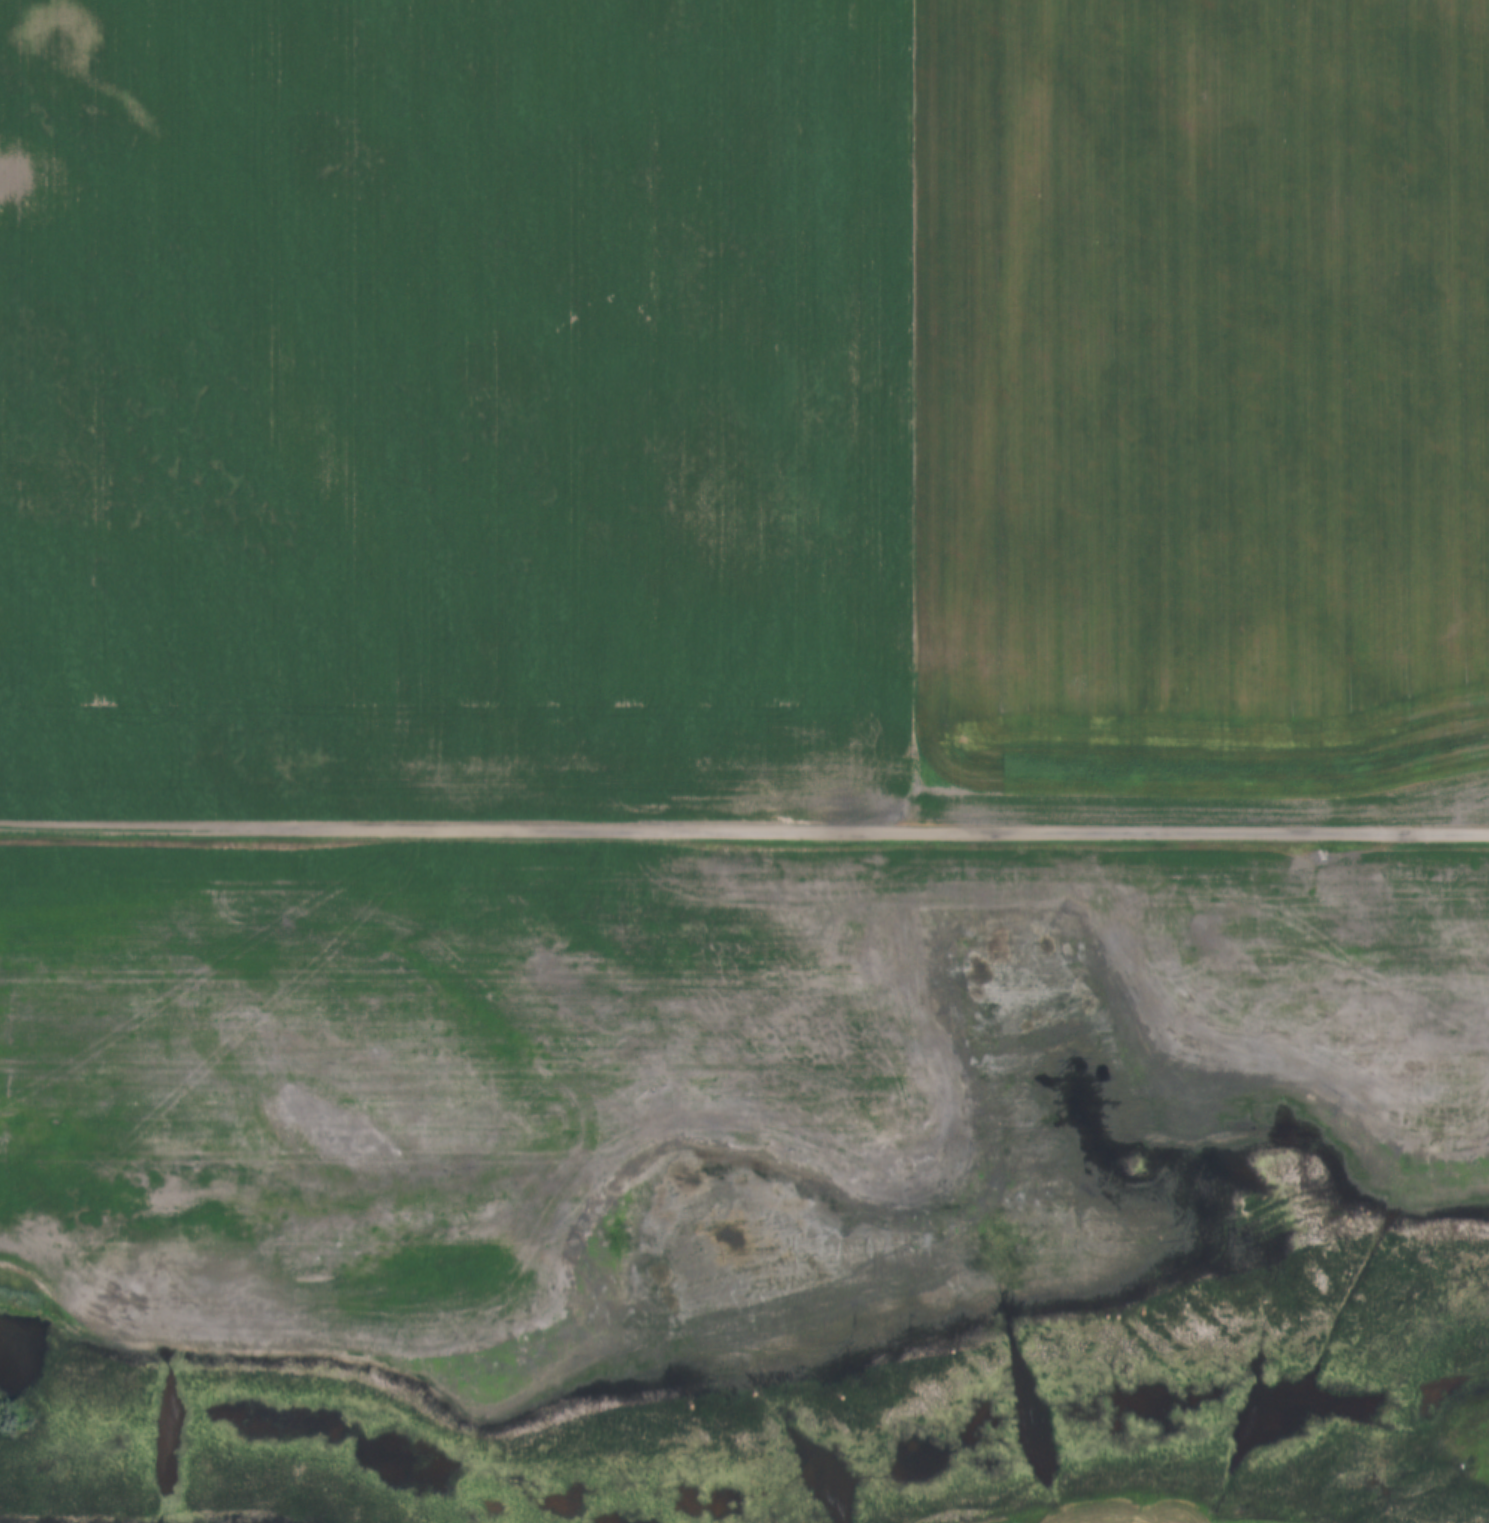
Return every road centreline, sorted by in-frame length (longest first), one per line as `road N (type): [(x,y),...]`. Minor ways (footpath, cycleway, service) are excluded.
road 1 (track): [(0,830),(1488,834)]

